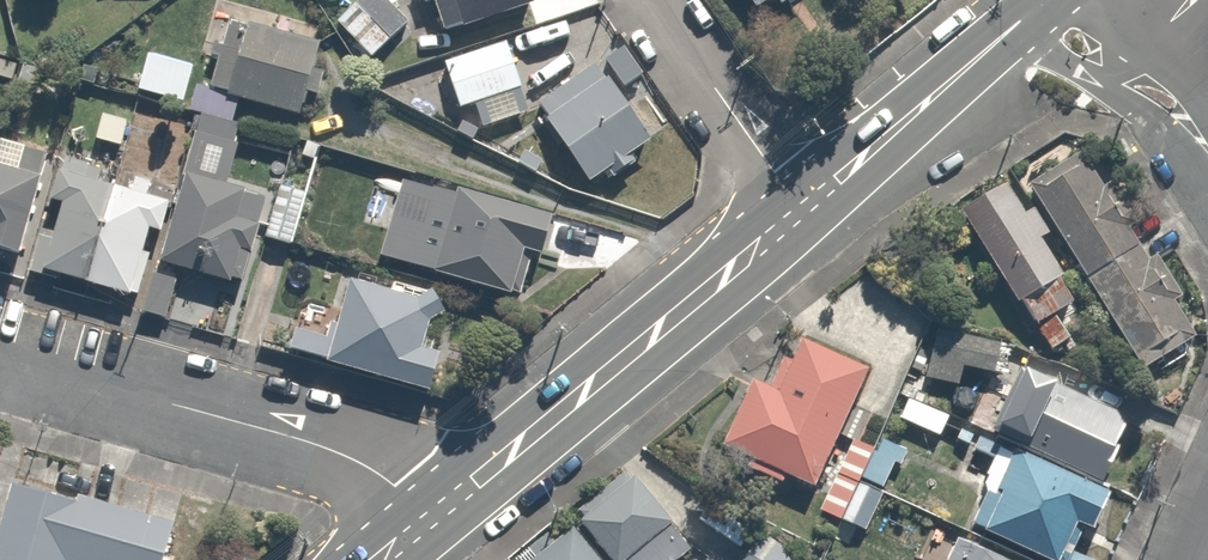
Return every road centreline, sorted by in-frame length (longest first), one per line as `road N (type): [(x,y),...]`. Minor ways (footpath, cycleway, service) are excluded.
road 1 (secondary): [(796,218),(430,512)]
road 2 (residential): [(430,512),(395,477),(310,436),(0,355)]
road 3 (secondary): [(1037,0),(796,218)]
road 4 (residential): [(796,218),(644,0)]
road 5 (residential): [(1115,60),(1183,114),(1207,151)]

